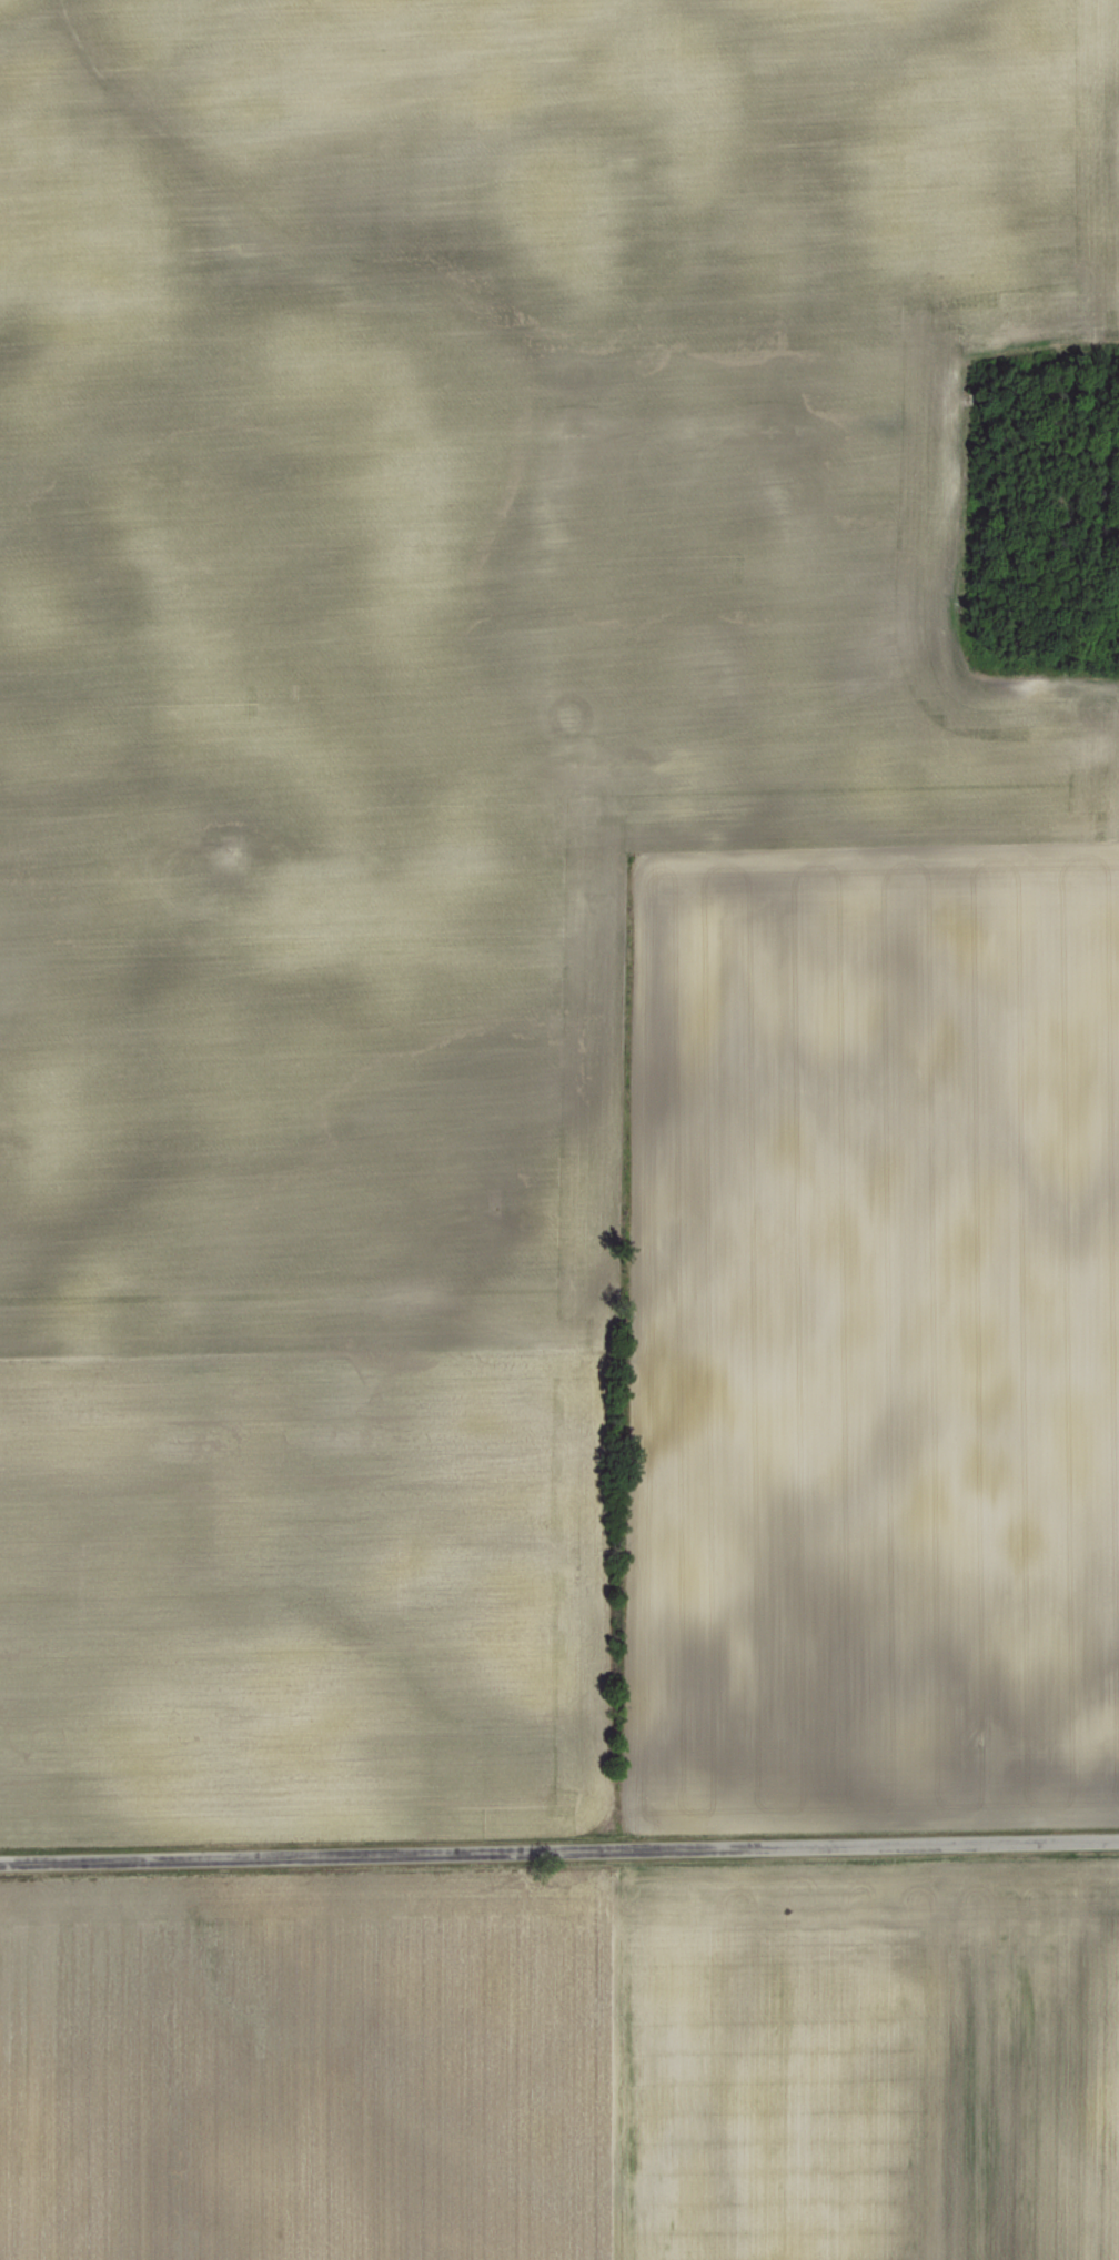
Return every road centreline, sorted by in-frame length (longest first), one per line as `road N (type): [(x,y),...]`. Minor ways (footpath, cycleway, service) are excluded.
road 1 (residential): [(0,1862),(1118,1839)]

